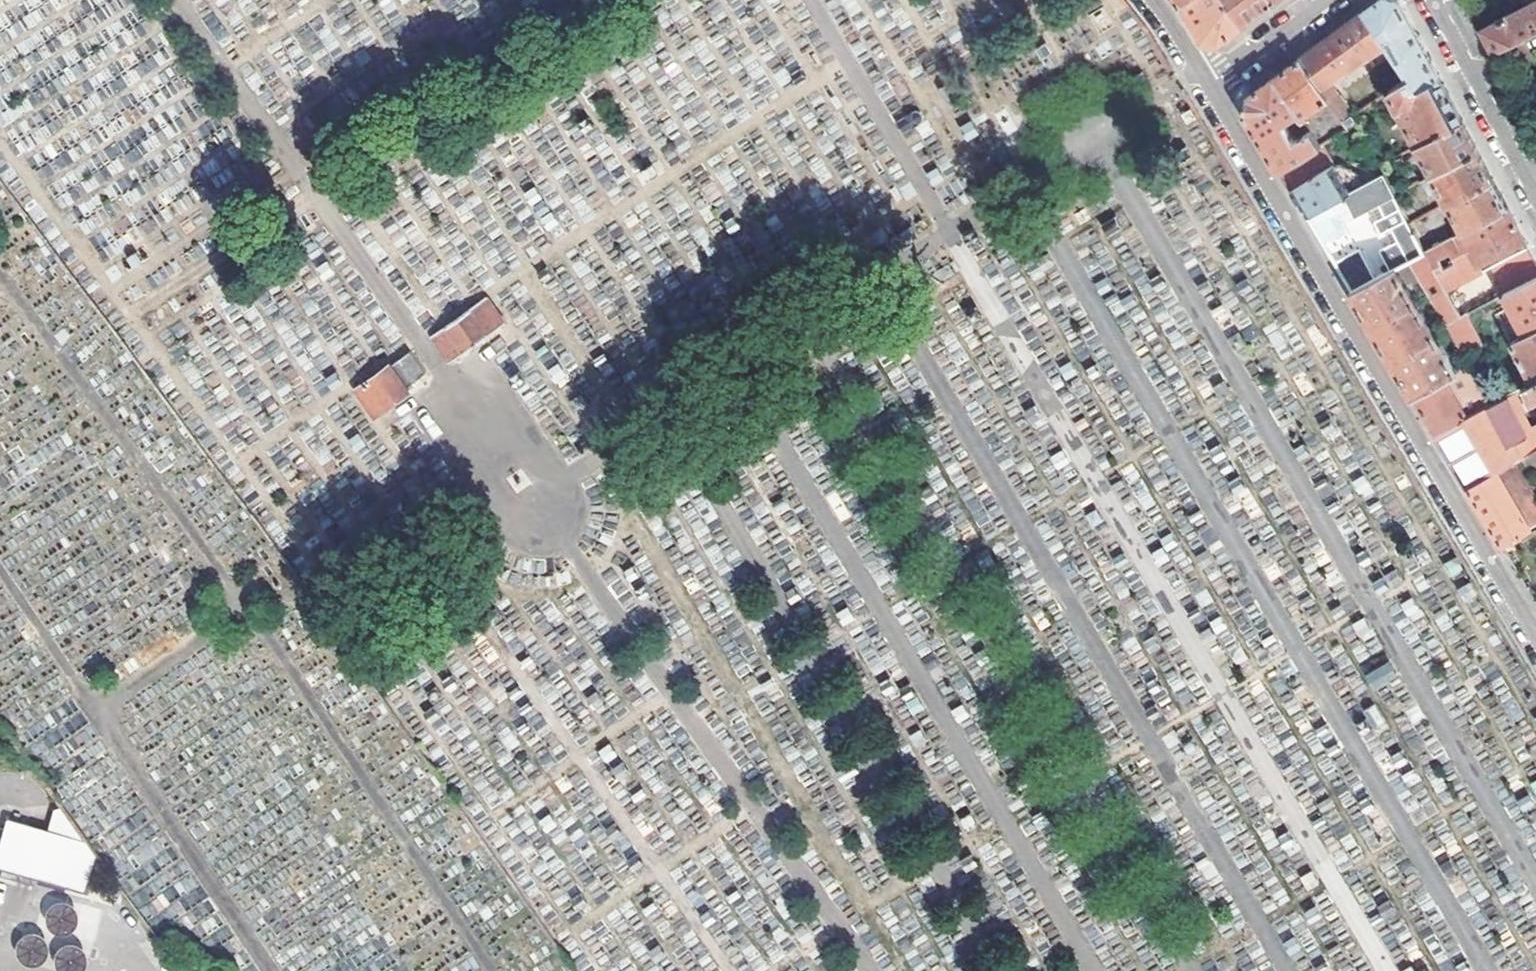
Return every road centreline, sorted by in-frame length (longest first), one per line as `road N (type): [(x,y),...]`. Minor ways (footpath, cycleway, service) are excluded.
road 1 (residential): [(1535,636),(1206,85)]
road 2 (residential): [(1434,0),(1535,200)]
road 3 (residential): [(1327,0),(1206,85)]

